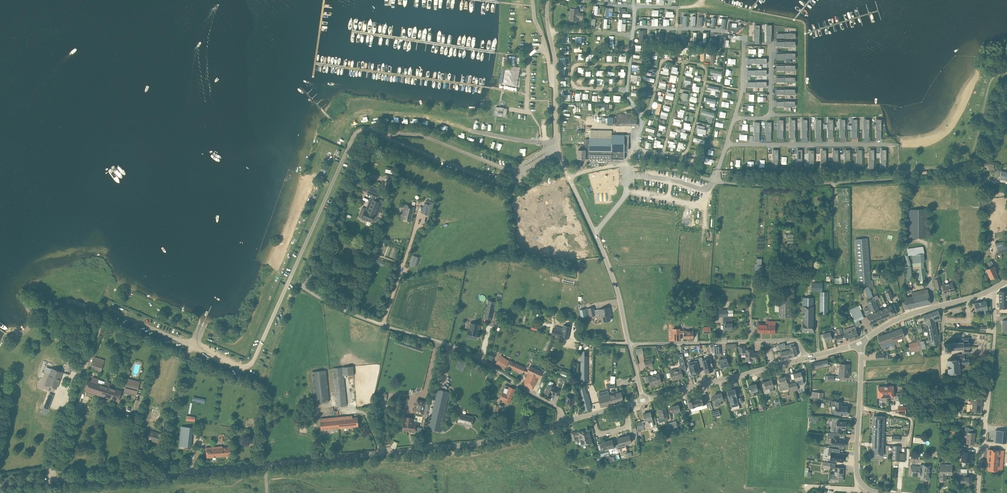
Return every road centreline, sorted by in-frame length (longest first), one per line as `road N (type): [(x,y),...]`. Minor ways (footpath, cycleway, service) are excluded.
road 1 (residential): [(52,481),(467,445),(563,421)]
road 2 (unclassified): [(629,344),(616,288),(557,146),(548,0)]
road 3 (residential): [(563,421),(556,408),(472,355),(355,317),(303,288)]
road 4 (residential): [(978,492),(992,291)]
road 5 (residential): [(806,359),(793,340),(629,344)]
road 6 (residential): [(643,400),(806,359)]
road 7 (tertiary): [(881,492),(865,487),(856,467),(861,344)]
road 8 (tertiary): [(861,344),(913,314),(992,291)]

